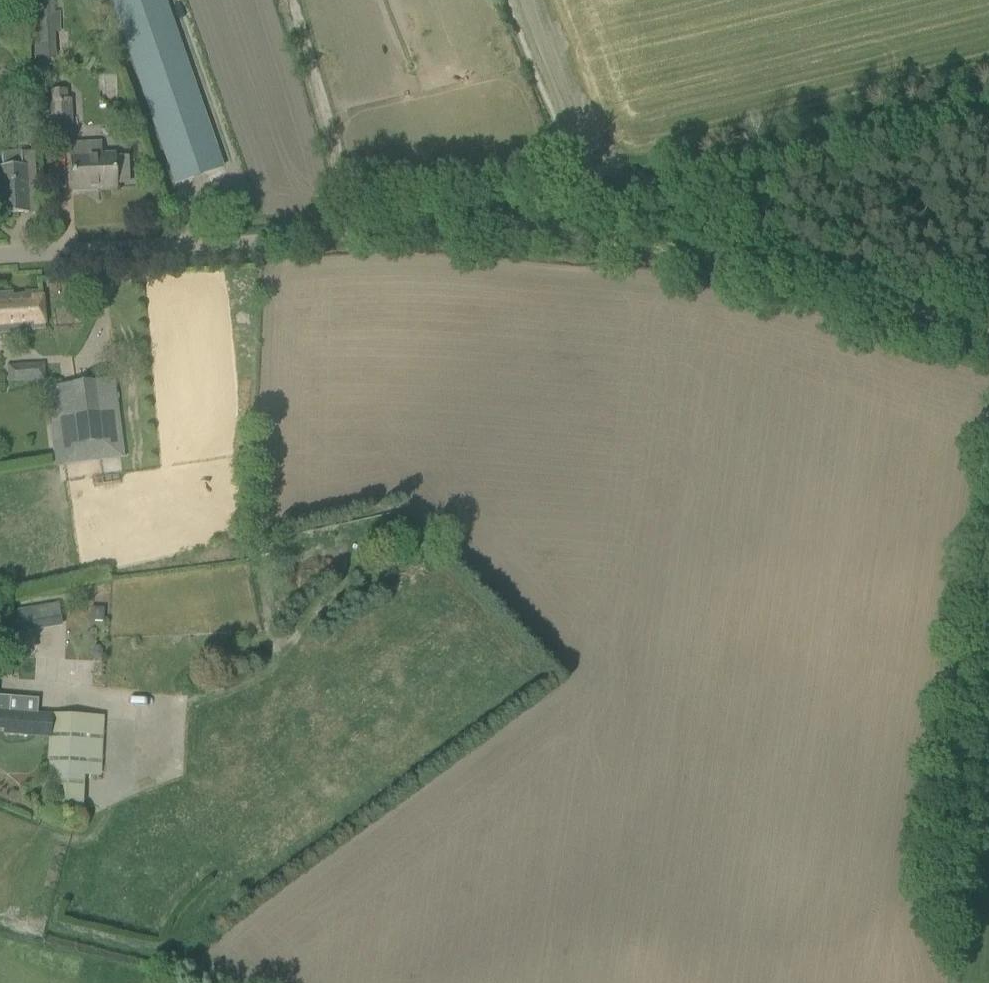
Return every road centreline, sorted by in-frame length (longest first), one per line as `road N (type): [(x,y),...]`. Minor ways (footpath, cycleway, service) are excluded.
road 1 (track): [(488,227),(723,257),(988,320)]
road 2 (unclassified): [(0,254),(488,227)]

